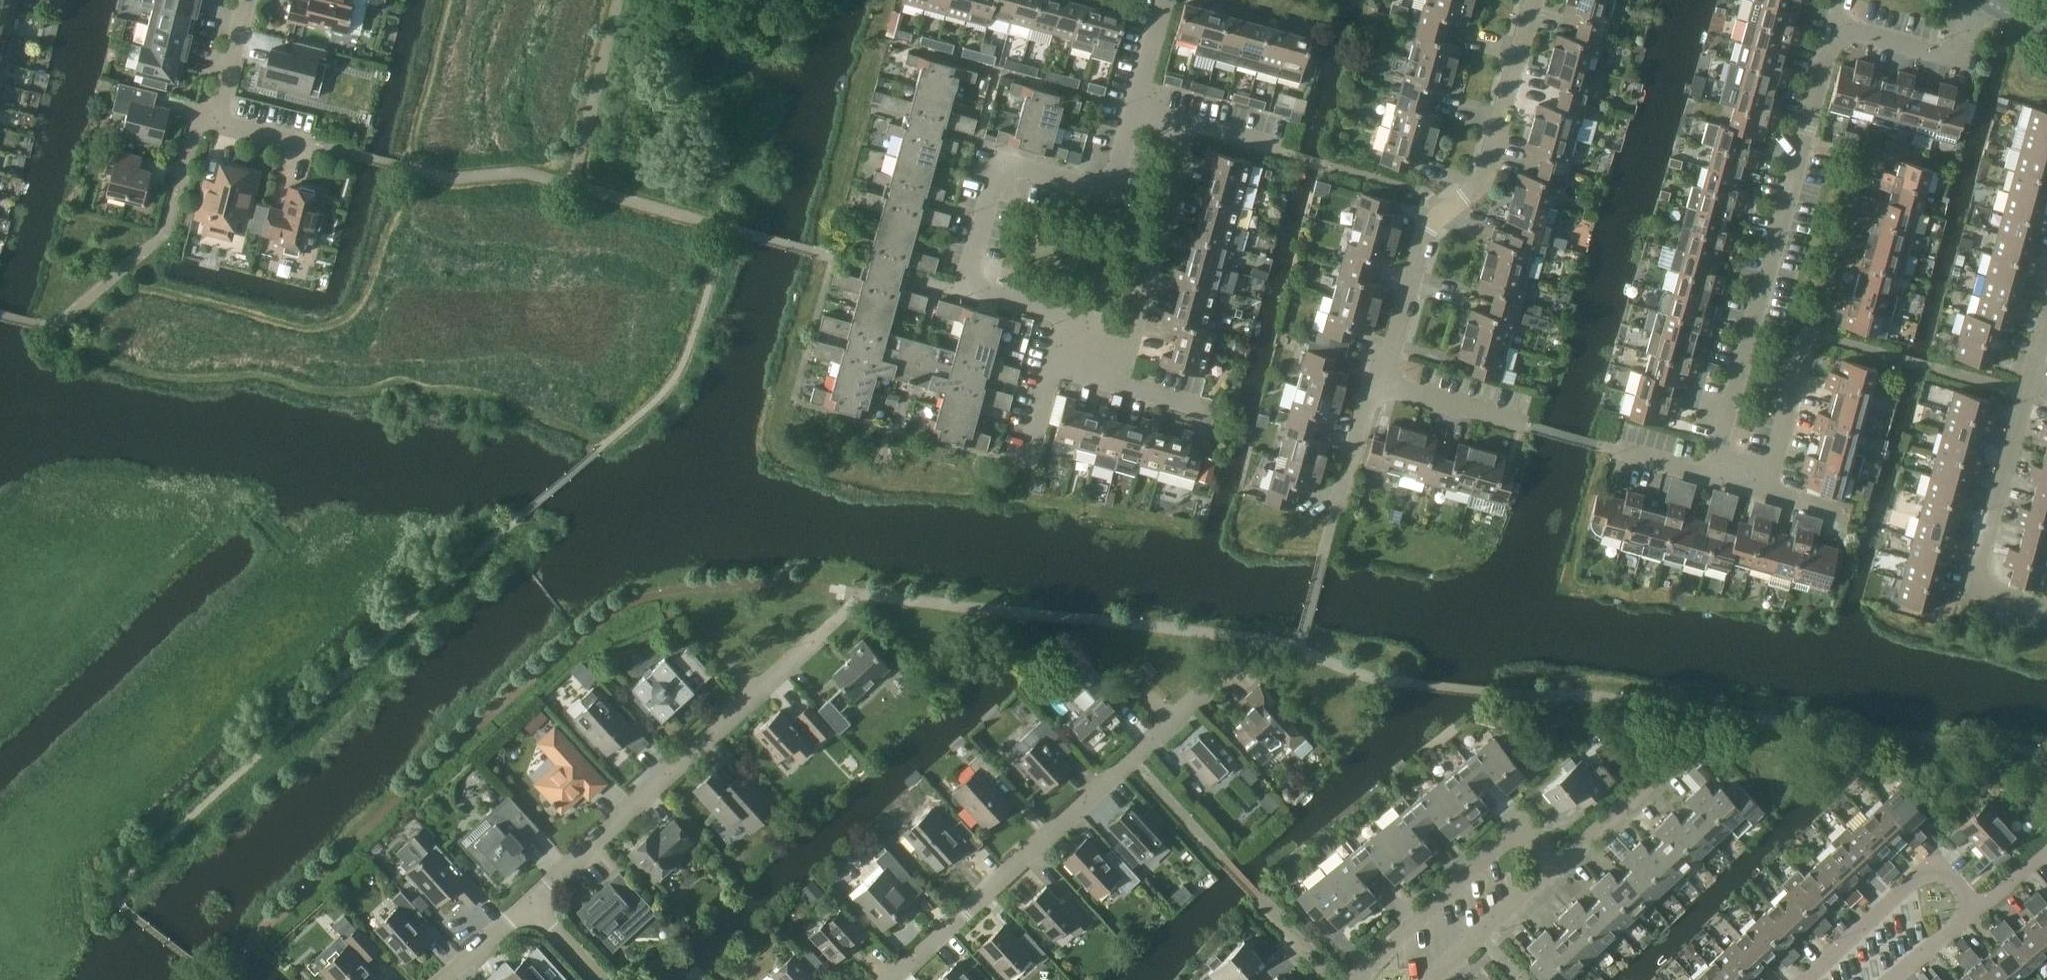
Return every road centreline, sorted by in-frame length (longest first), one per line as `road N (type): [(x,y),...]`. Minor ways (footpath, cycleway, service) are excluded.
road 1 (residential): [(886,979),(1260,641)]
road 2 (residential): [(1712,476),(1836,24)]
road 3 (residential): [(525,906),(865,592)]
road 4 (residential): [(1382,385),(1424,233),(1484,181),(1534,0)]
road 5 (residential): [(1059,314),(968,290),(1003,161),(1110,190),(1133,111)]
road 6 (residential): [(1348,979),(1520,824),(1557,863)]
road 7 (residential): [(1974,584),(2046,324)]
road 8 (residential): [(1806,979),(1934,864),(1977,911)]
road 9 (residential): [(1557,863),(1724,714)]
road 10 (residential): [(1130,332),(1185,125)]
road 11 (residential): [(1836,24),(1956,58),(1986,0)]
road 12 (residential): [(1428,979),(1557,863)]
road 13 (residential): [(1766,491),(1809,332)]
road 14 (residential): [(1210,410),(1116,384),(1130,332)]
road 15 (residential): [(1333,520),(1371,391),(1382,385)]
road 16 (residential): [(1020,455),(1059,314)]
road 17 (residential): [(1522,424),(1382,385)]

